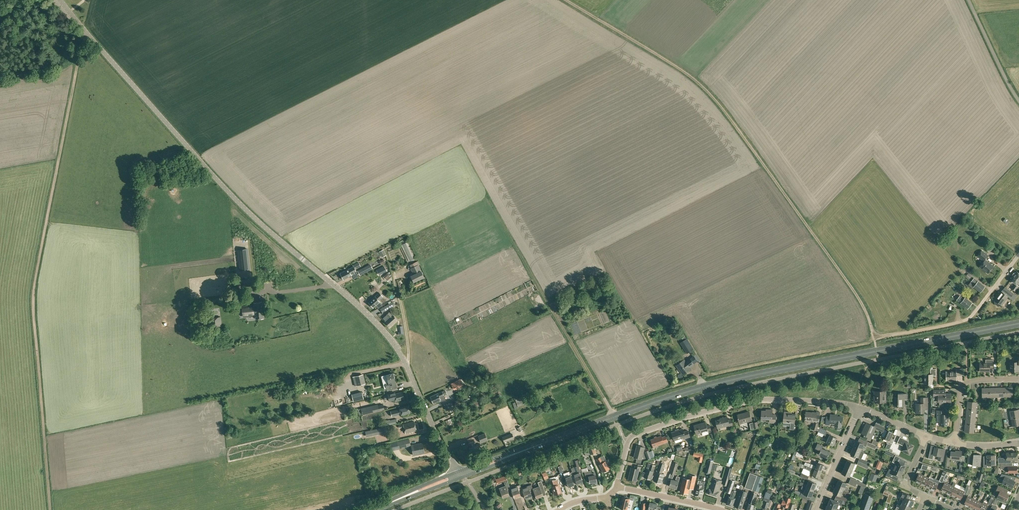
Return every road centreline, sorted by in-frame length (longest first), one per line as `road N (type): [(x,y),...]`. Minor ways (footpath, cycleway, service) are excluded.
road 1 (unclassified): [(459,471),(386,336),(228,192),(61,0)]
road 2 (primary): [(533,447),(703,387),(1018,323)]
road 3 (track): [(50,509),(33,298),(85,30)]
road 4 (track): [(563,0),(677,67),(718,102),(851,287),(875,338)]
road 5 (residential): [(616,487),(631,437),(719,408),(776,400),(859,409)]
road 6 (track): [(489,199),(614,417)]

